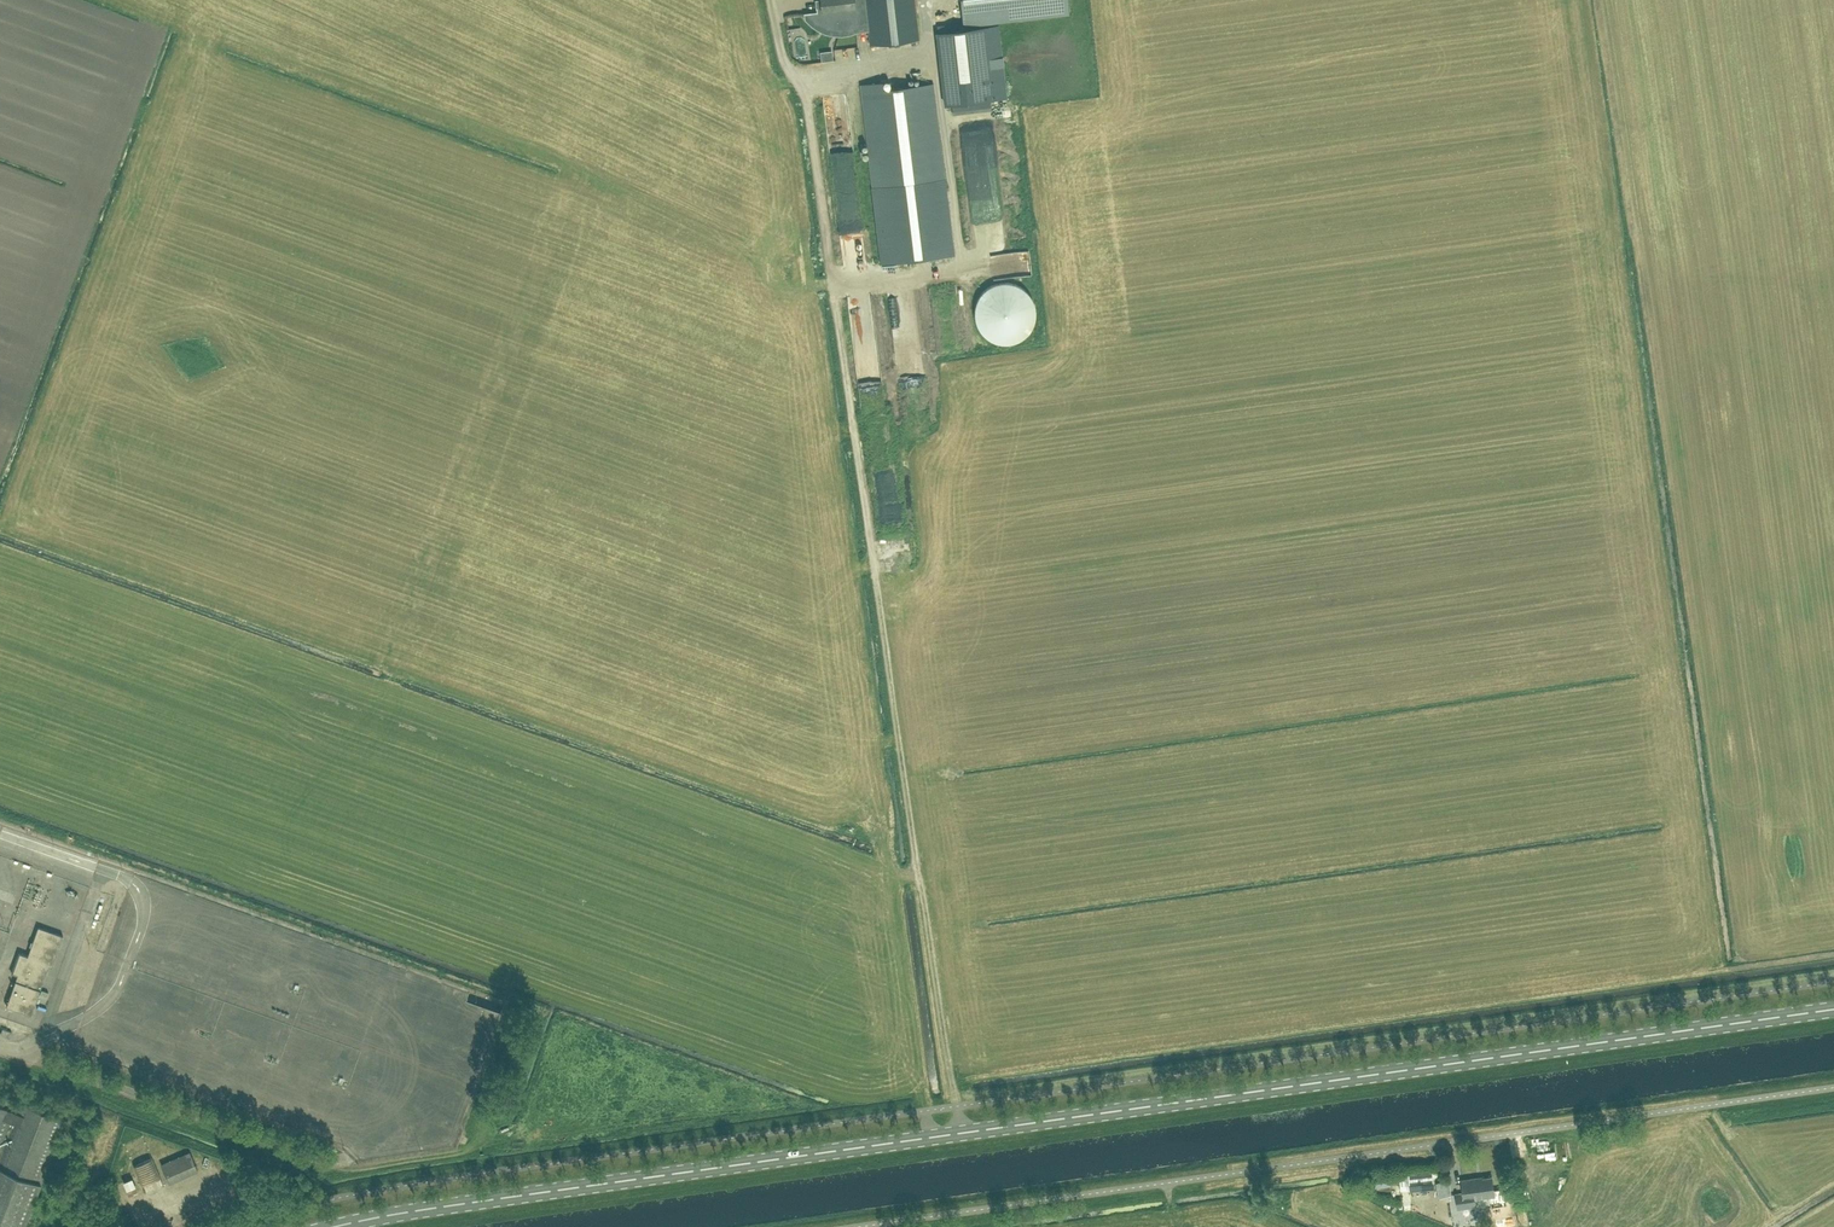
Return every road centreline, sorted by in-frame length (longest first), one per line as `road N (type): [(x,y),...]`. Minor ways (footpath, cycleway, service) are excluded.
road 1 (primary): [(332,1226),(749,1160),(1833,1009)]
road 2 (track): [(771,0),(787,64),(807,103),(961,1130)]
road 3 (unclassified): [(846,1226),(1663,1112)]

